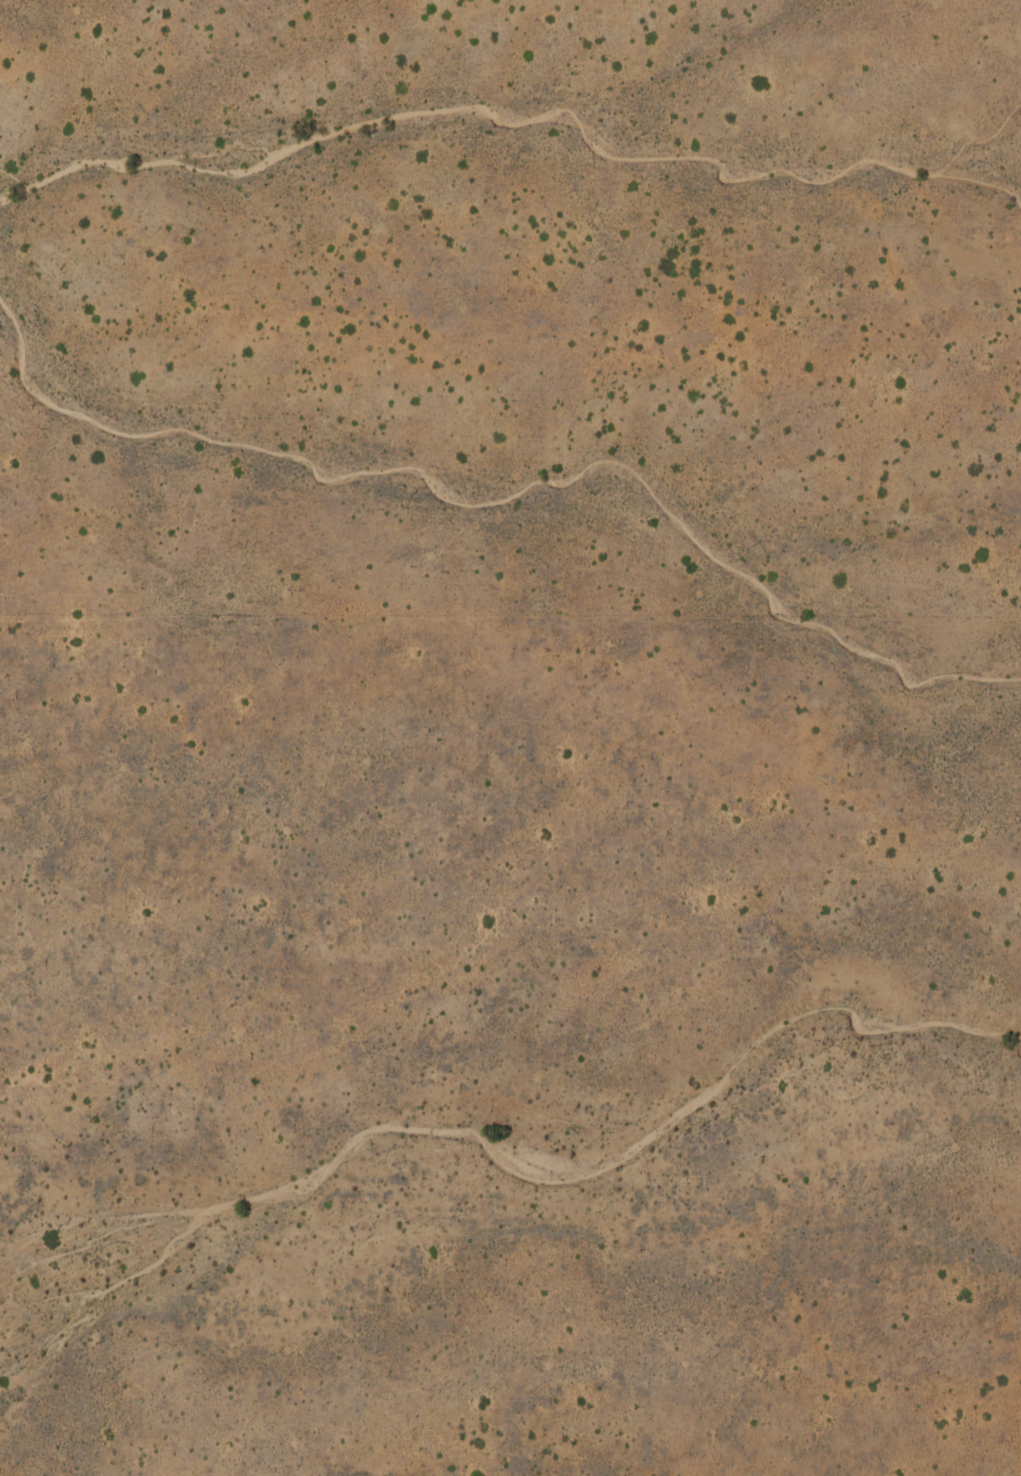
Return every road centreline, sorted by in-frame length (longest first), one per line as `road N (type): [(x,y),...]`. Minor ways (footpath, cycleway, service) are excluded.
road 1 (residential): [(1020,1435),(928,1418),(514,1428),(341,1475)]

